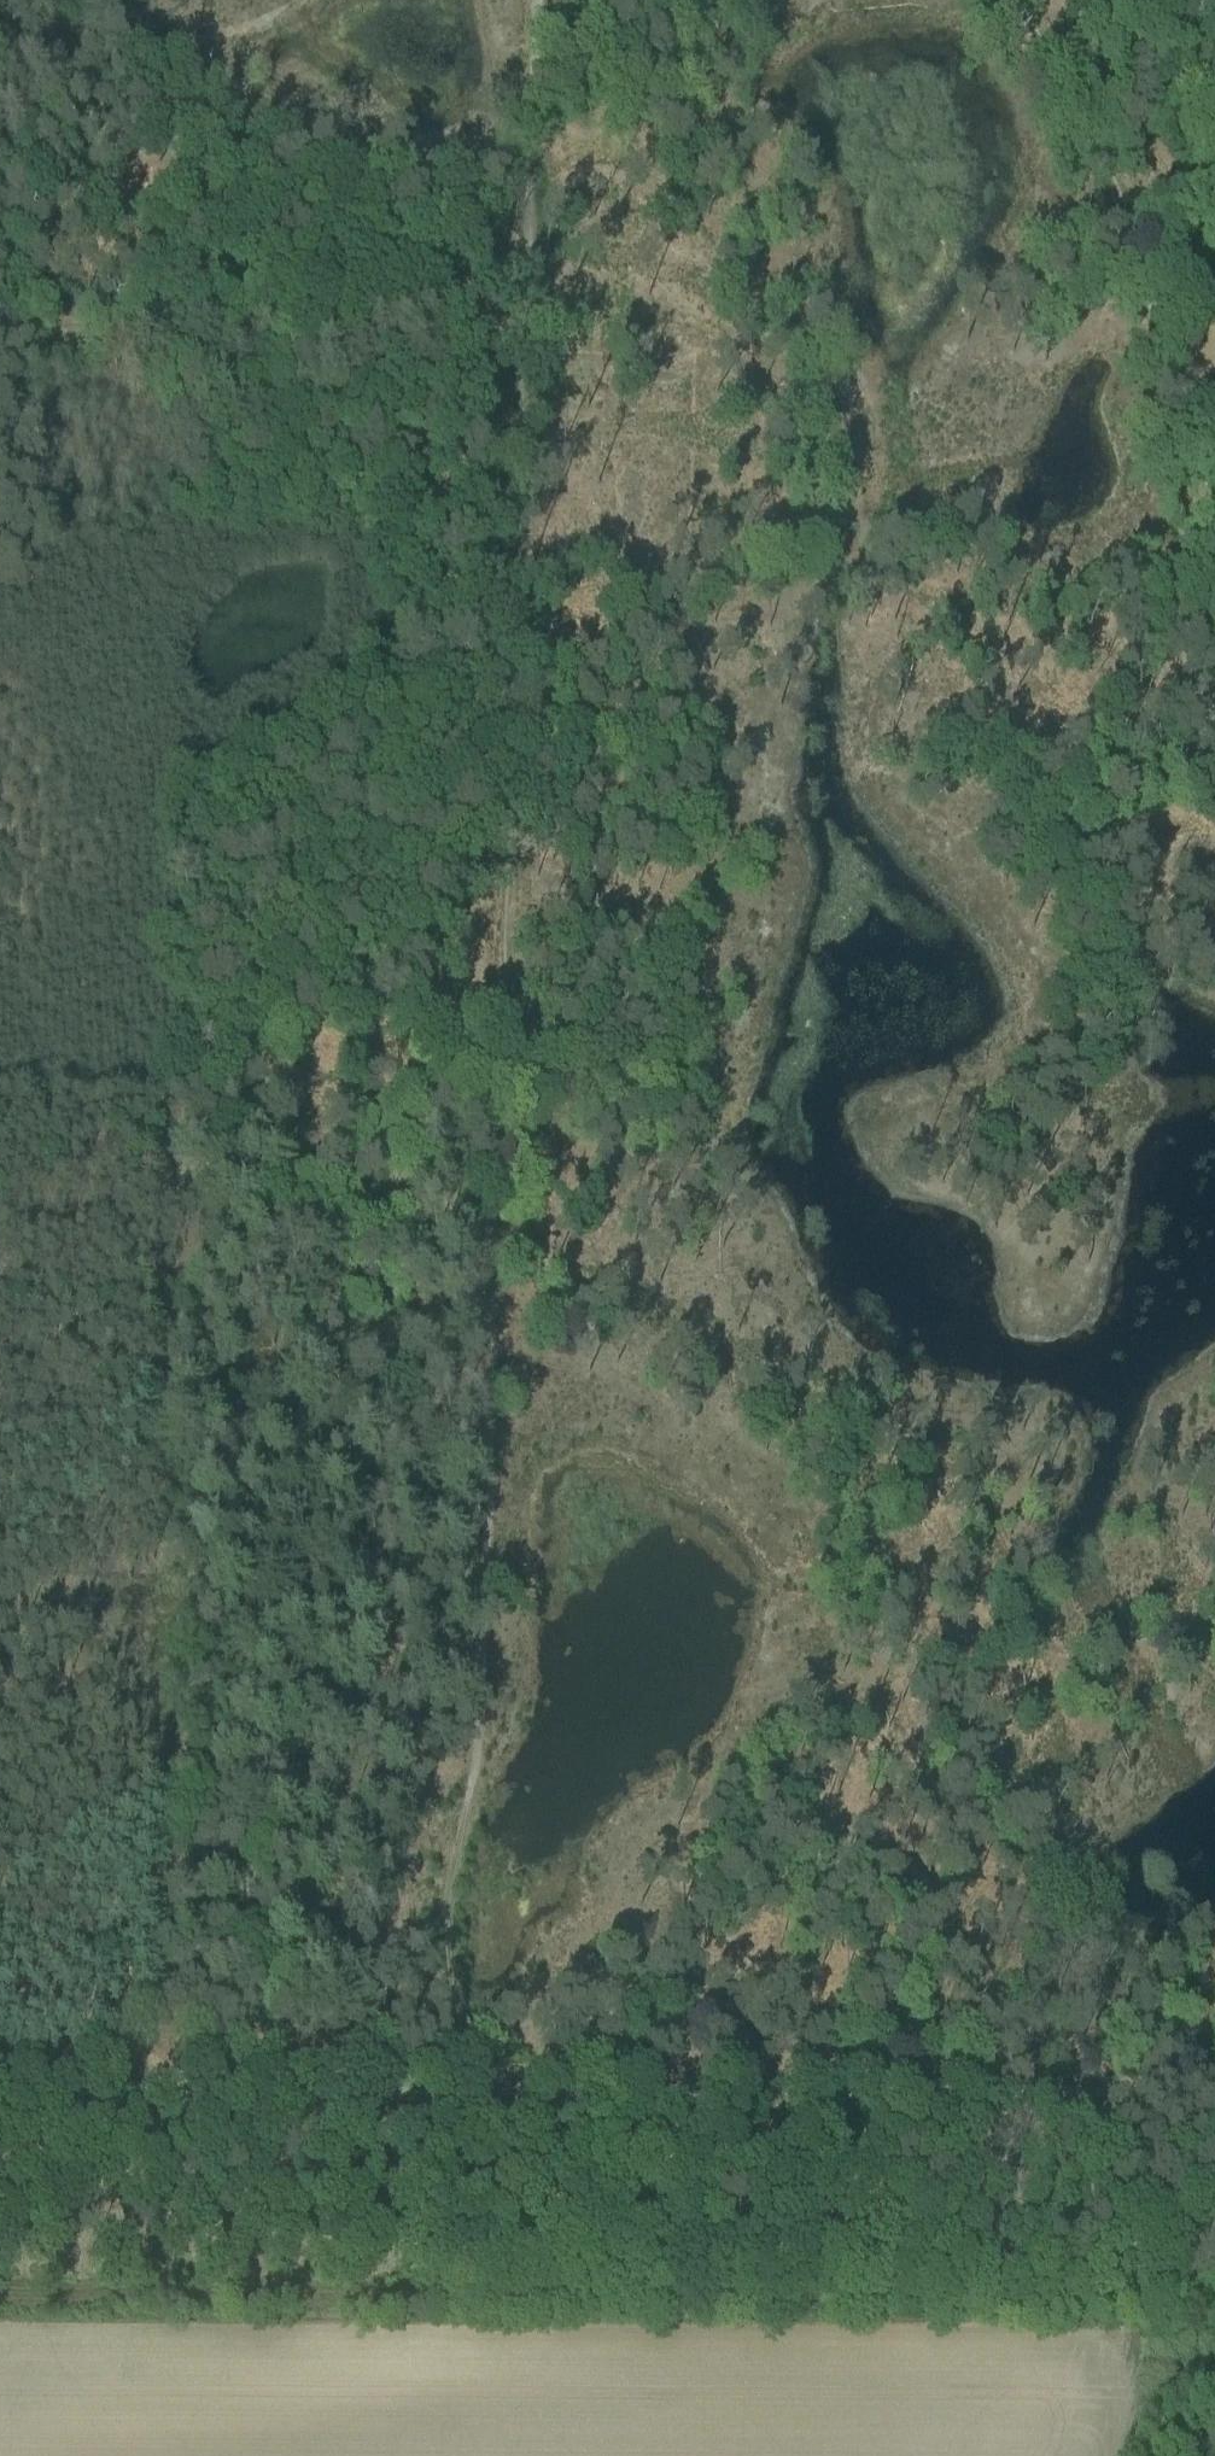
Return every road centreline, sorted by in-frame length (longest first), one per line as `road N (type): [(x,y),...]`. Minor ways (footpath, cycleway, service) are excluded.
road 1 (track): [(0,2075),(1214,2077)]
road 2 (track): [(1214,553),(1108,224),(990,0)]
road 3 (track): [(455,2076),(442,2292)]

